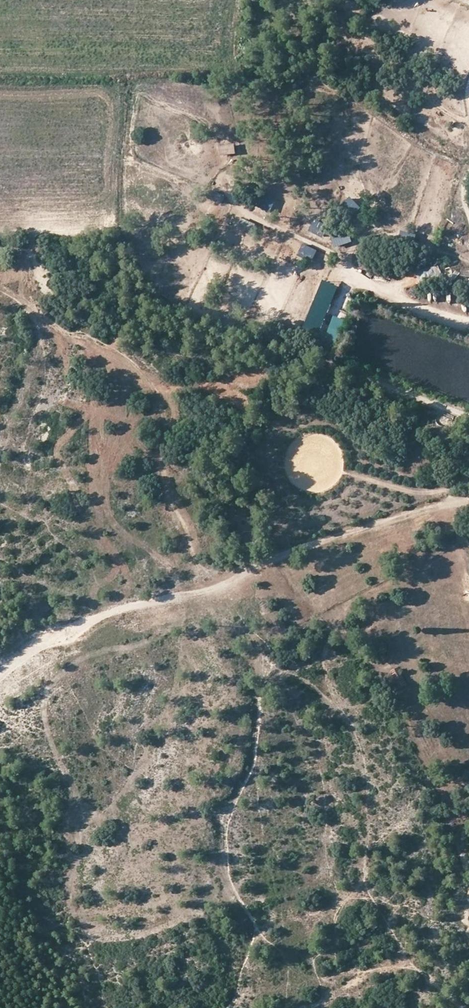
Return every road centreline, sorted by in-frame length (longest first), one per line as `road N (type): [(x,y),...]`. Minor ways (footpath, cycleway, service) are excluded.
road 1 (track): [(0,674),(44,641),(113,612),(222,591),(273,559),(468,501)]

